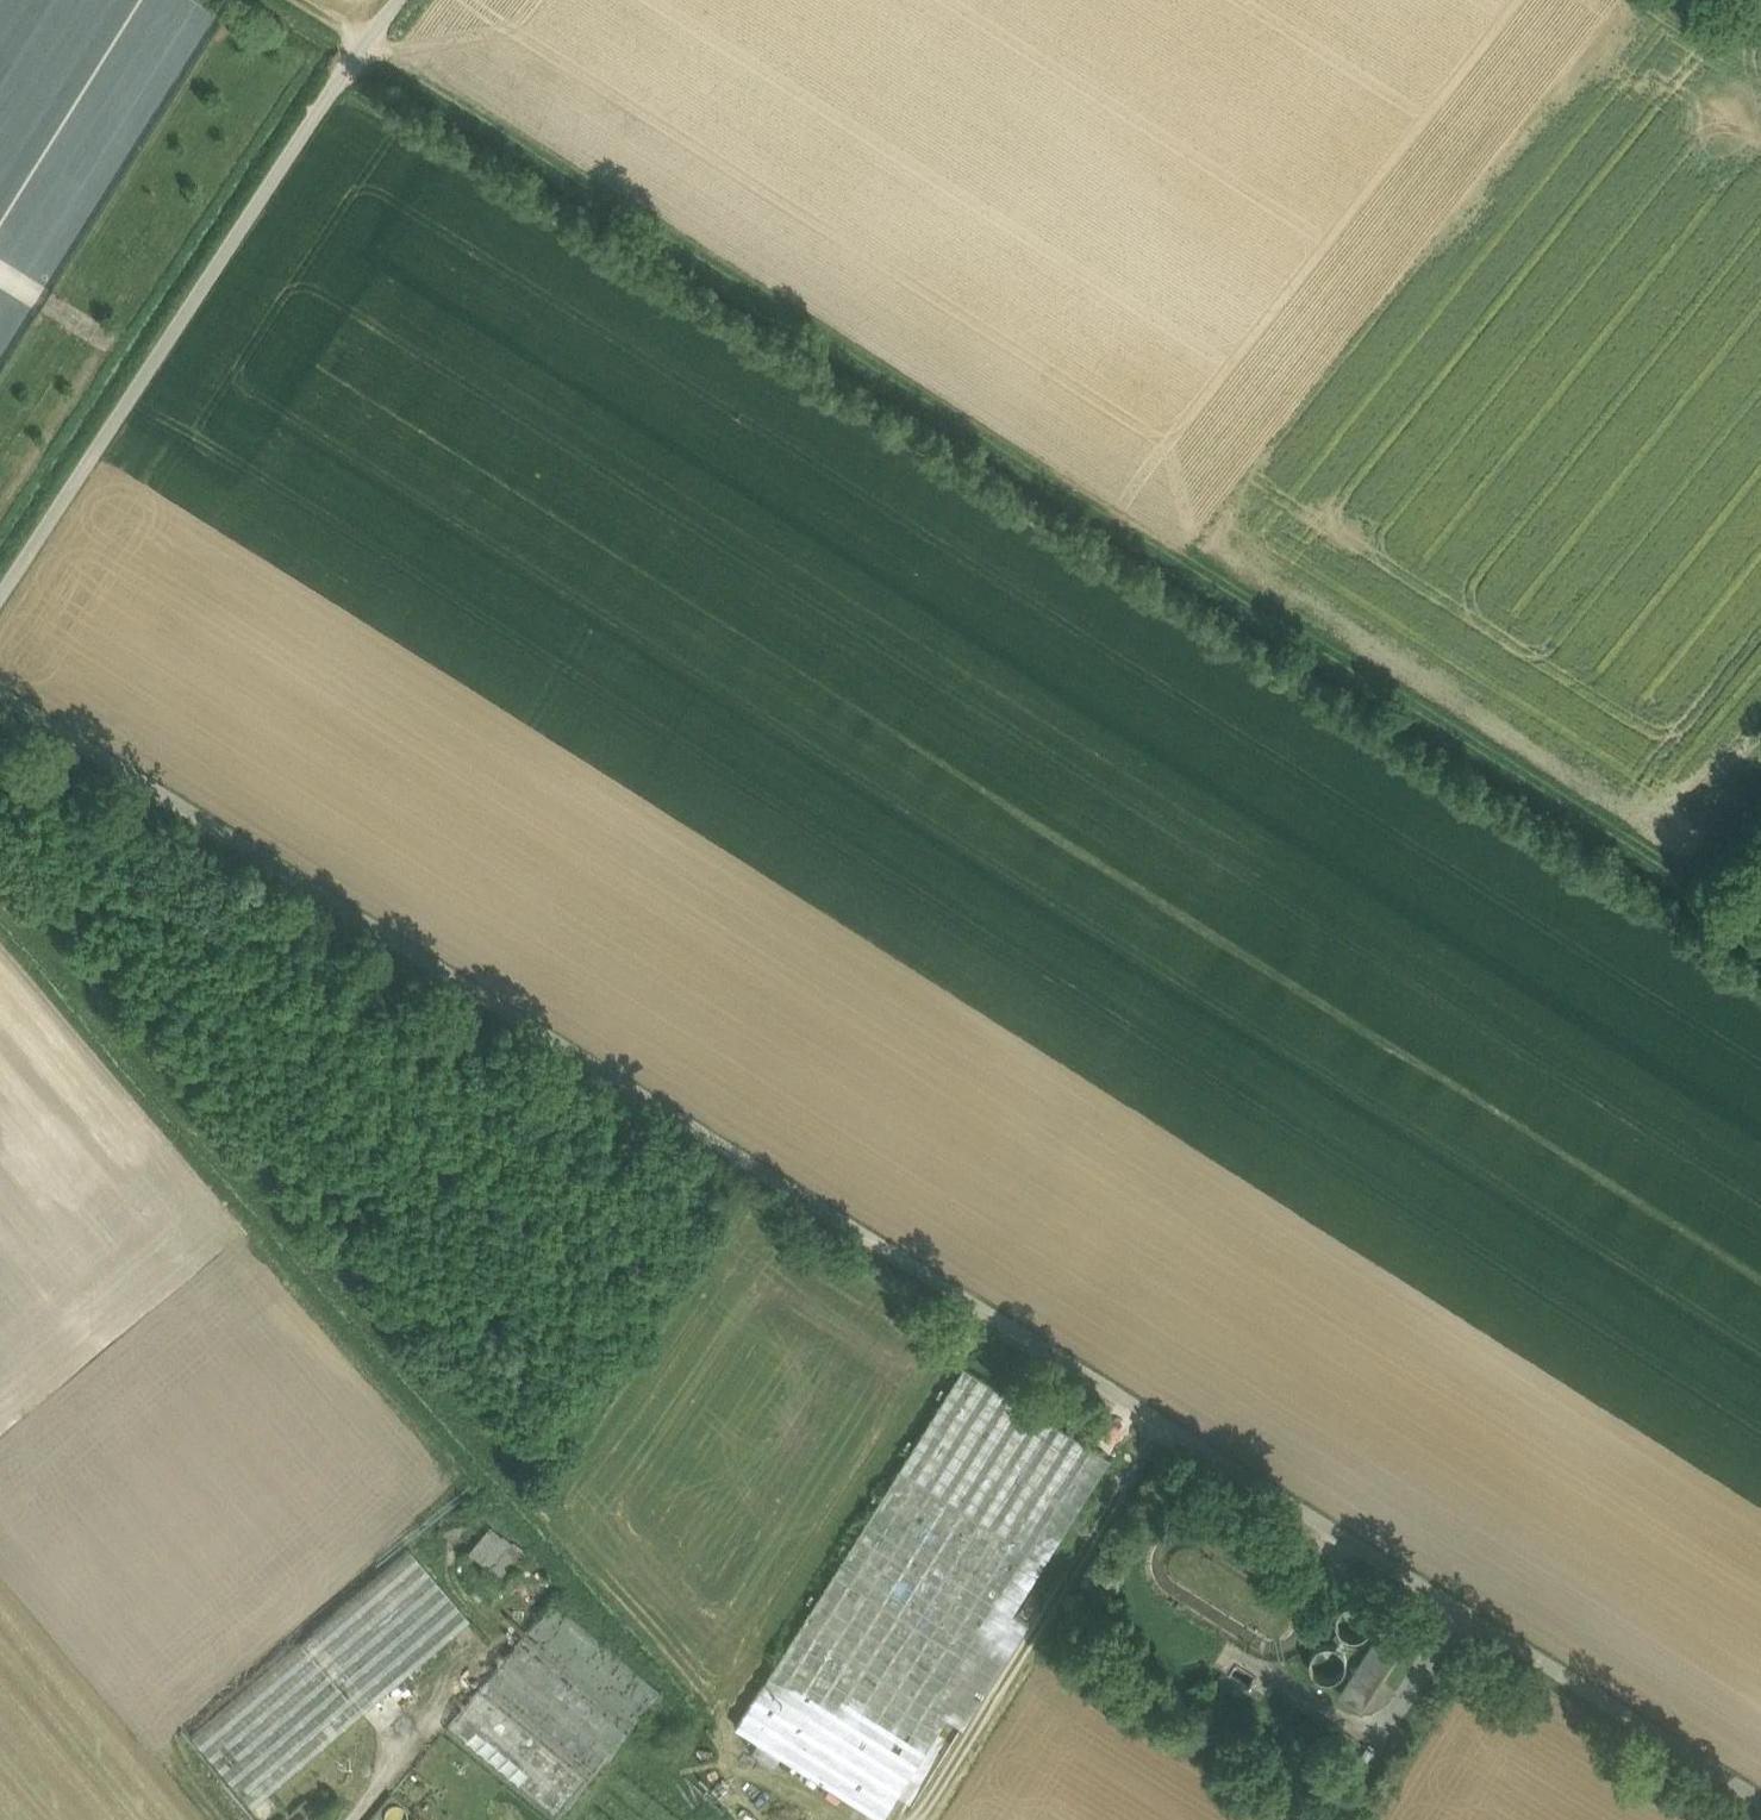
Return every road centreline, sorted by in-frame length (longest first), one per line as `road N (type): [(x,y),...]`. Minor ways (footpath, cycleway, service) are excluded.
road 1 (unclassified): [(0,687),(1760,1796)]
road 2 (track): [(301,0),(1760,922)]
road 3 (unclassified): [(389,0),(0,591)]

